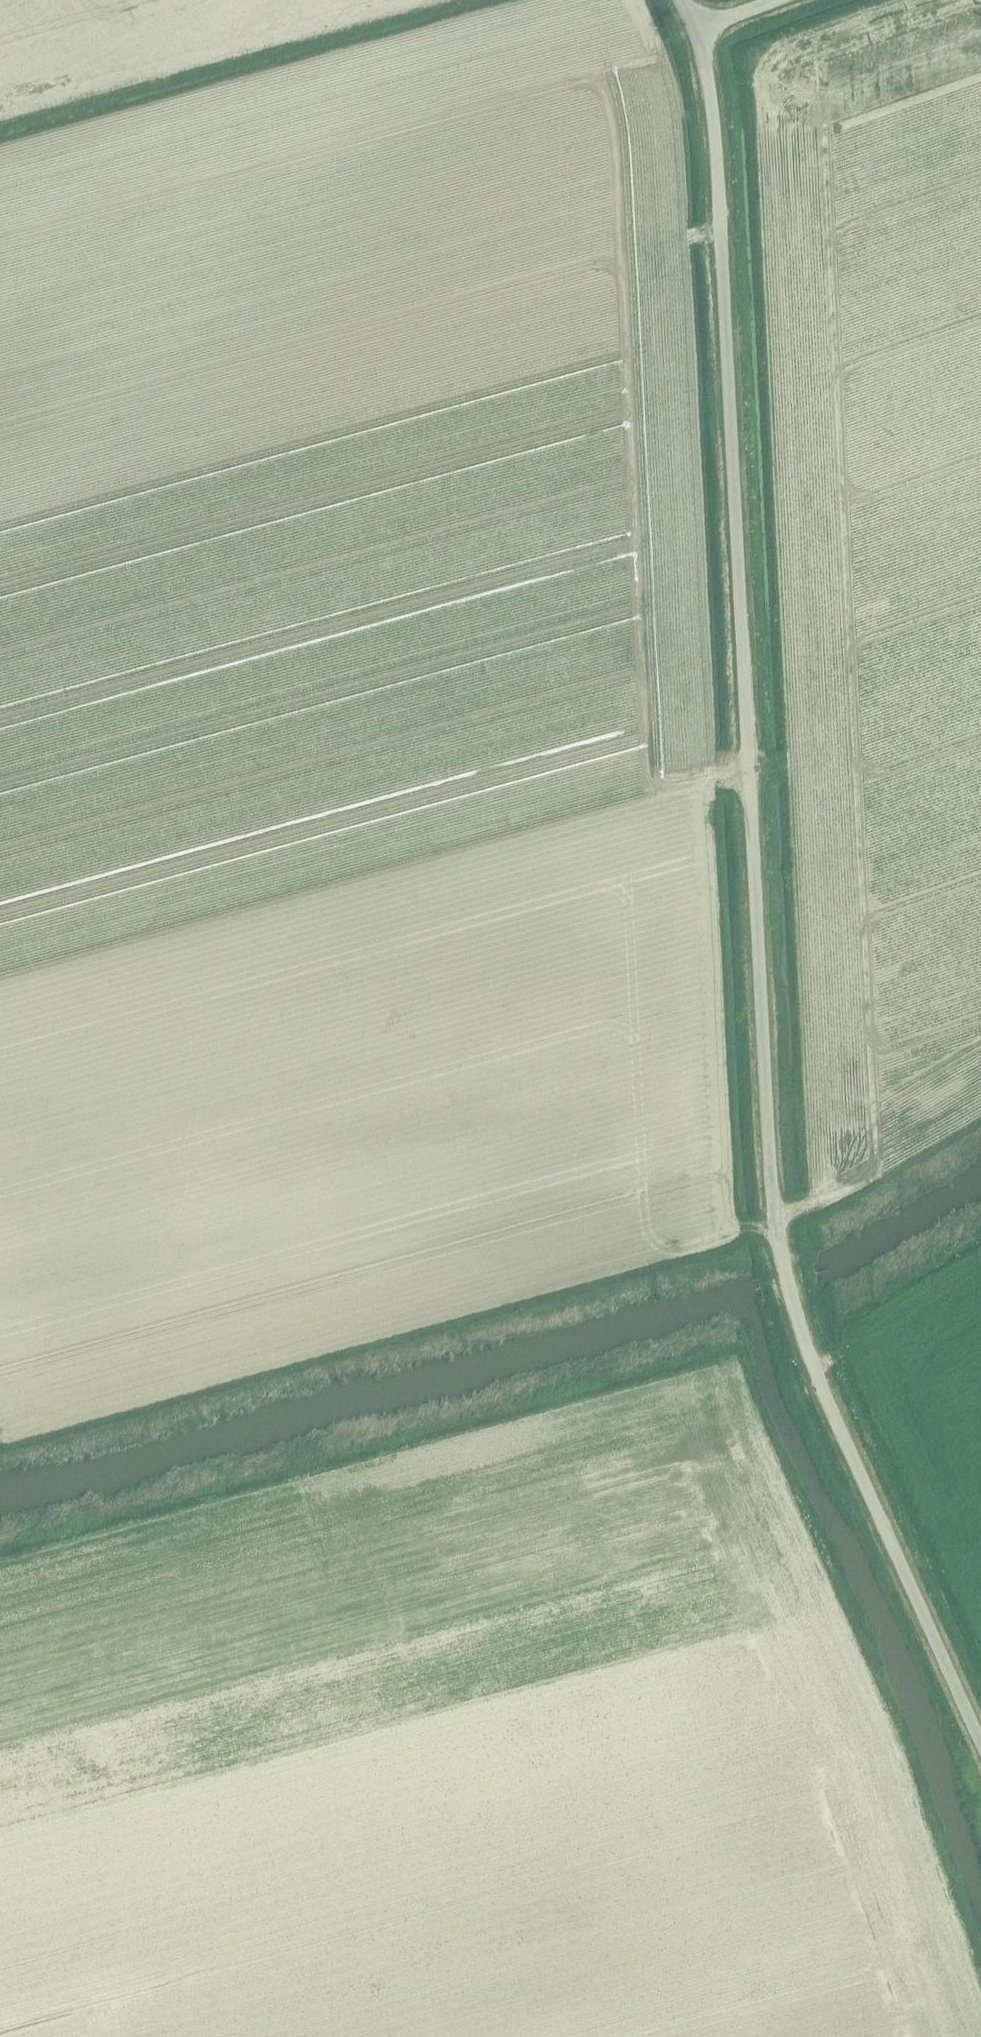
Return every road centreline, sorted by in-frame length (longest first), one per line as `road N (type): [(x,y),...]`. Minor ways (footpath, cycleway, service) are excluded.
road 1 (unclassified): [(980,1743),(814,1375),(779,1258),(715,118),(697,29)]

